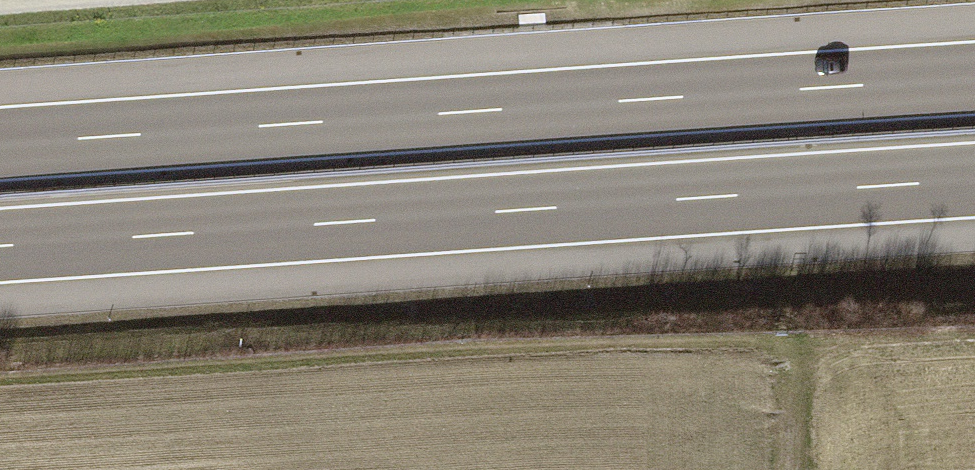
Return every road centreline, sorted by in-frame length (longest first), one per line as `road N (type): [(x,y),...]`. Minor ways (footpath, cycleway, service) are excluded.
road 1 (motorway): [(974,80),(0,144)]
road 2 (motorway): [(0,246),(974,183)]
road 3 (track): [(782,345),(782,469)]

